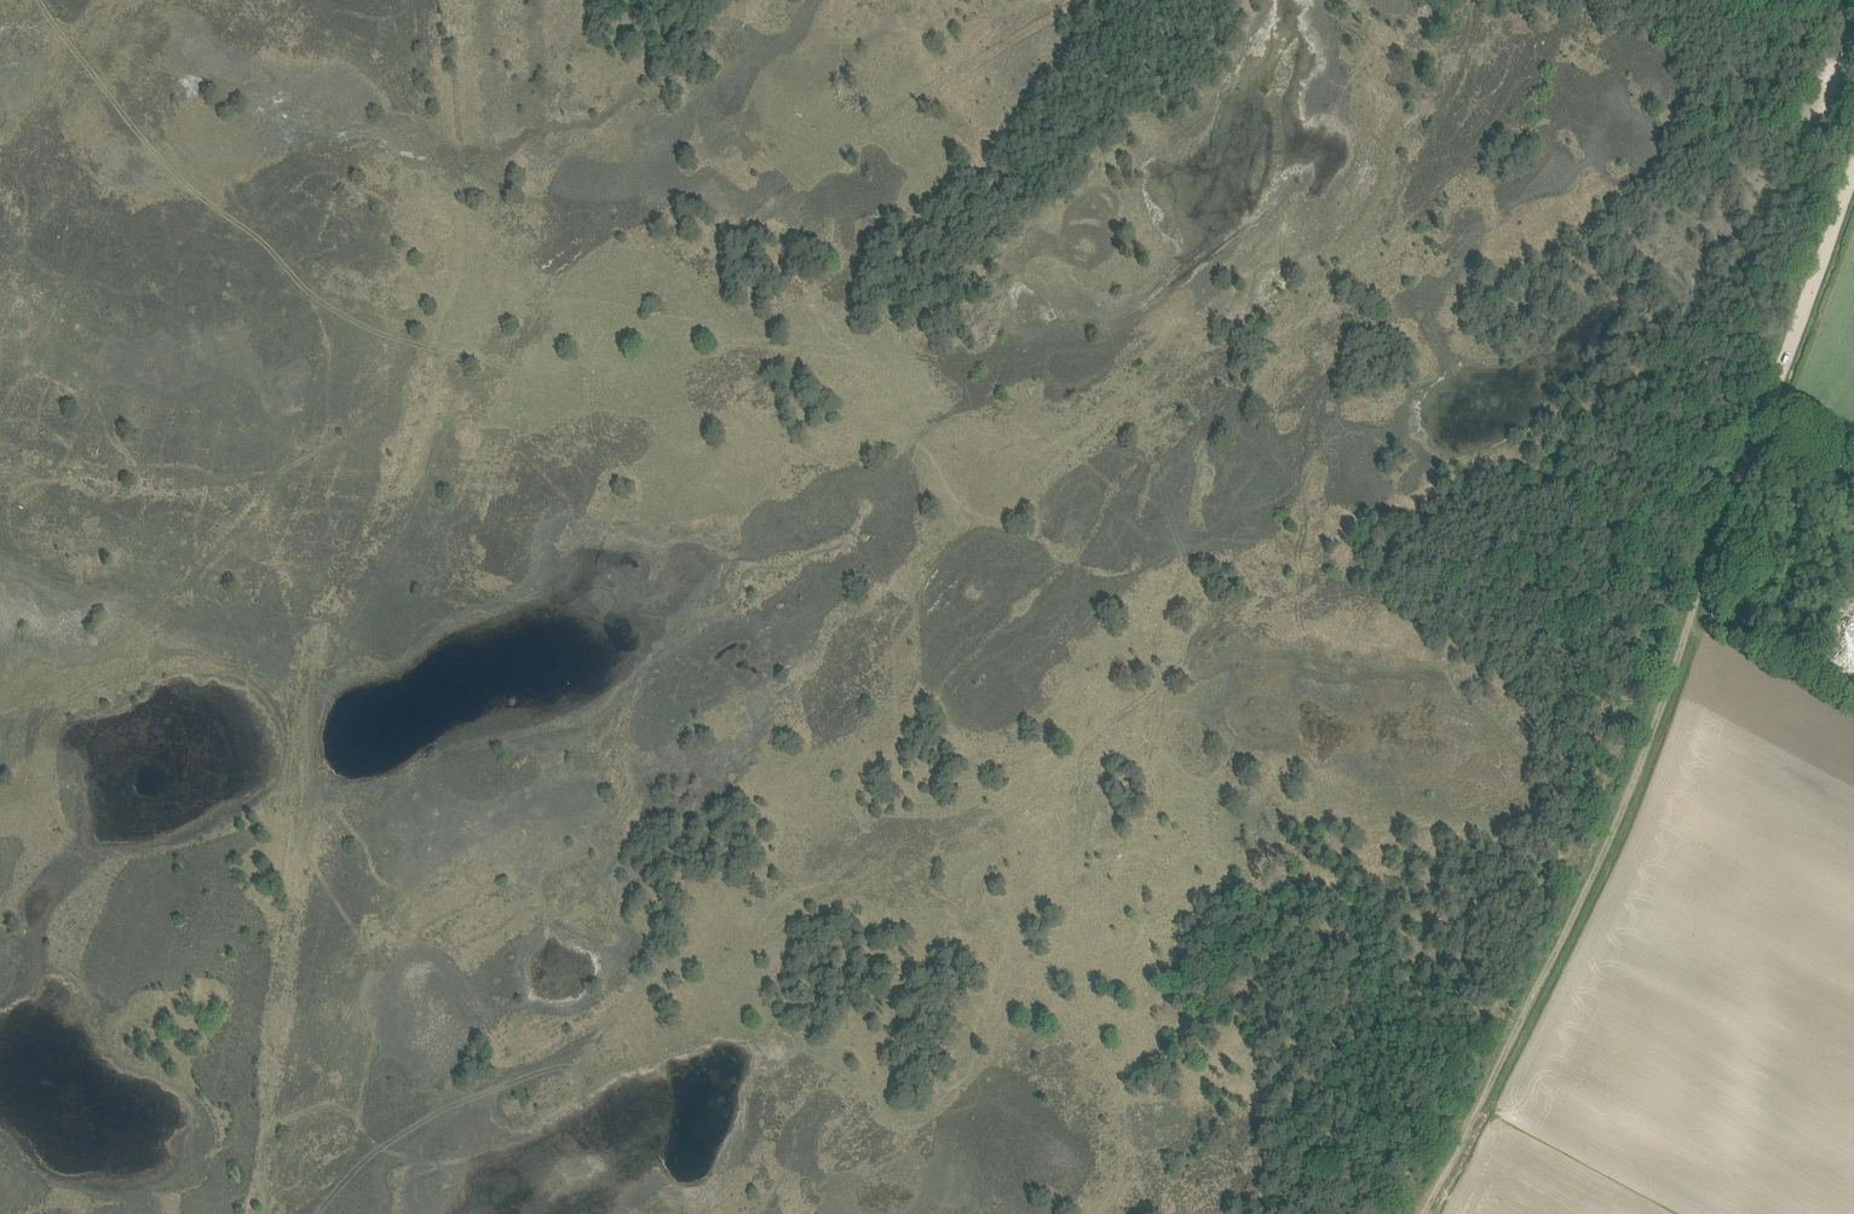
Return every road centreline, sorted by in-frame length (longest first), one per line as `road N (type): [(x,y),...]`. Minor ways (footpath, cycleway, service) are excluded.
road 1 (track): [(1423,1213),(1598,866),(1765,421)]
road 2 (track): [(1765,421),(1853,169)]

